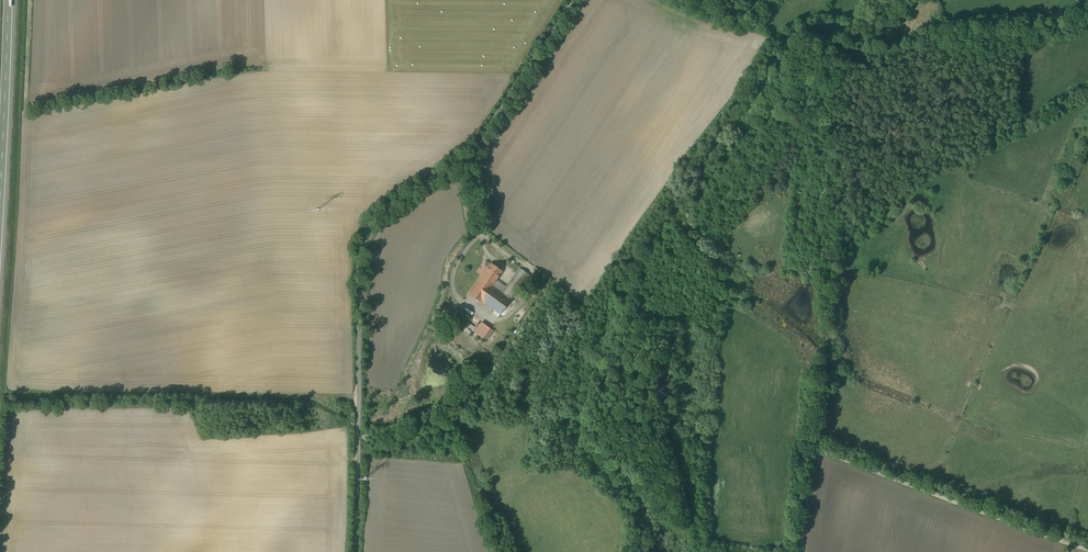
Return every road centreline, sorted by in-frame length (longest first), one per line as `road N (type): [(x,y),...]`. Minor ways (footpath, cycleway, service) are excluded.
road 1 (residential): [(574,0),(460,165),(369,222),(358,260),(356,551)]
road 2 (track): [(799,551),(816,449),(1087,548)]
road 3 (motorway): [(0,237),(10,0)]

